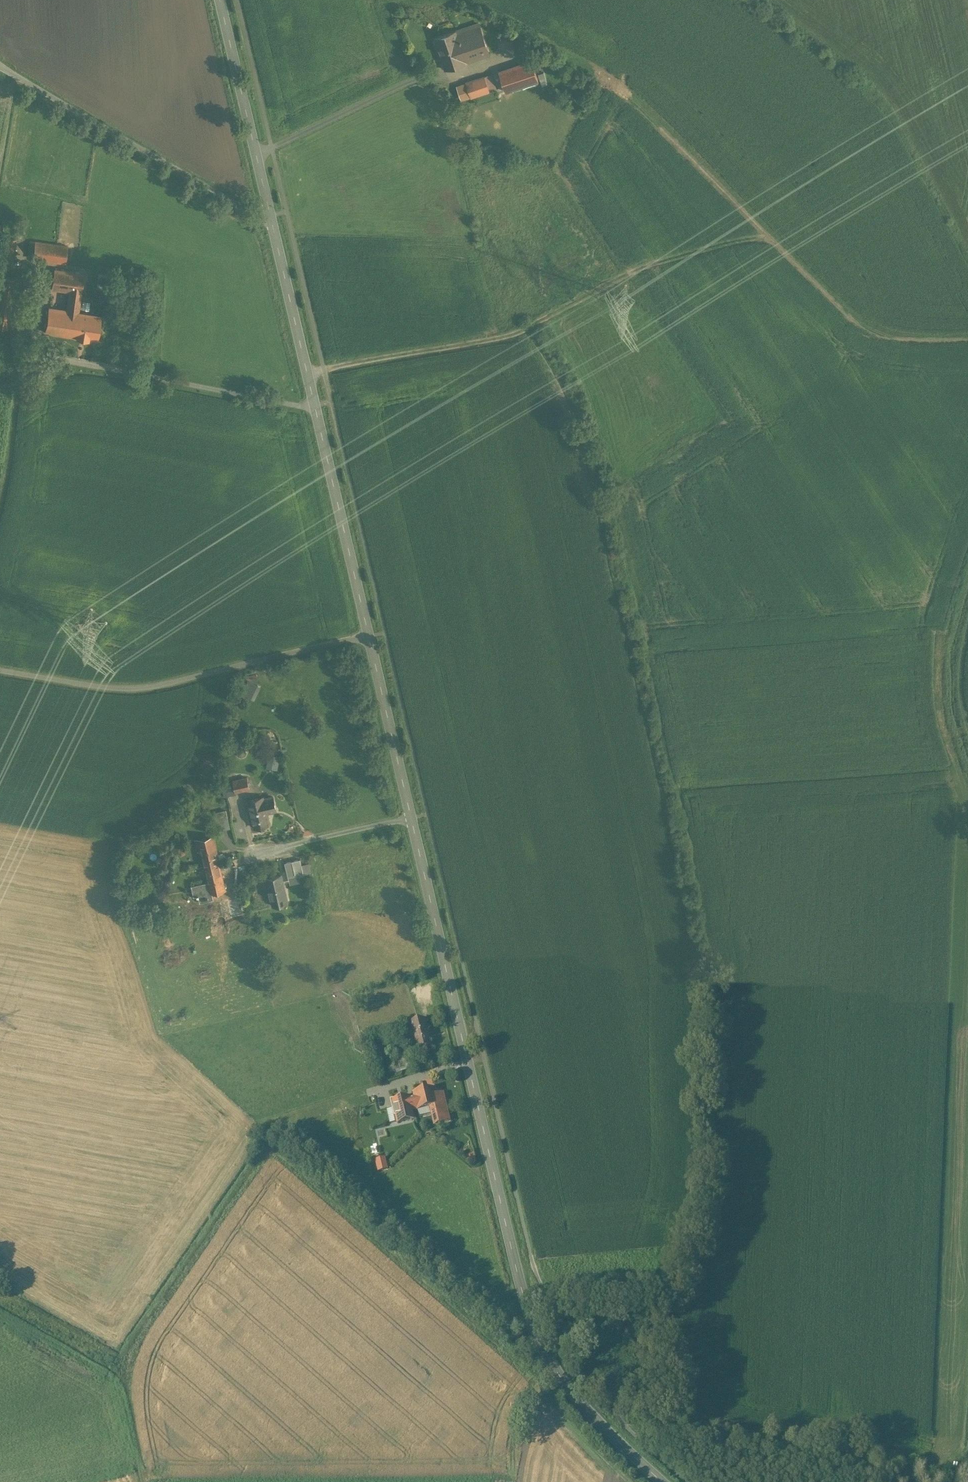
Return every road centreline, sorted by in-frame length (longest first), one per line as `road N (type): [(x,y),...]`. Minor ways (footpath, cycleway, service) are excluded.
road 1 (secondary): [(368,637),(523,1294),(558,1374),(663,1481)]
road 2 (track): [(306,370),(507,337),(747,211),(875,332),(967,339)]
road 3 (secondary): [(270,216),(368,637)]
road 4 (unclassified): [(0,670),(143,689),(368,637)]
road 5 (unclassified): [(270,216),(0,65)]
road 6 (secondary): [(220,0),(270,216)]
road 7 (track): [(0,510),(17,372),(30,350)]
road 8 (track): [(261,1126),(381,1088)]

